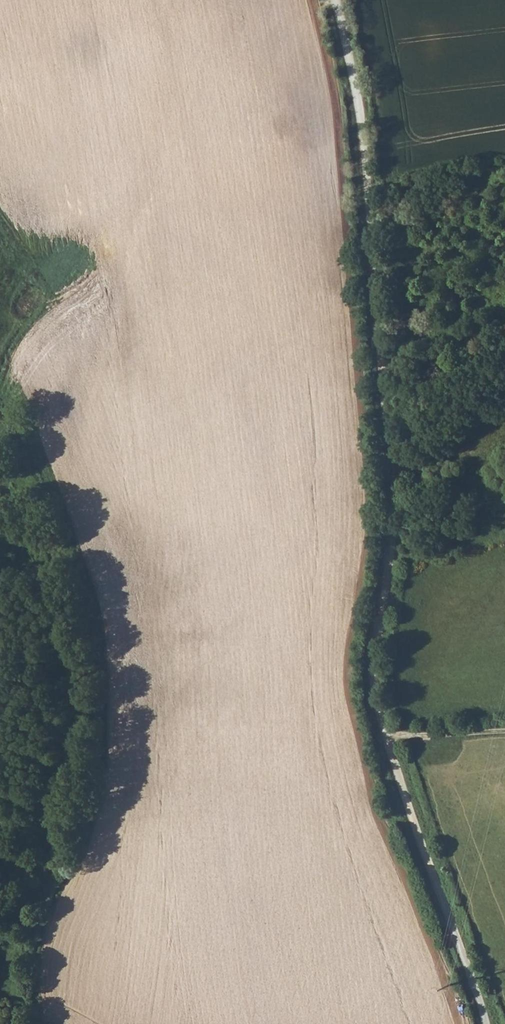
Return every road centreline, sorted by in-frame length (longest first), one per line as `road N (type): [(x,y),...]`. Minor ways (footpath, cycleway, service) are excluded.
road 1 (track): [(335,0),(357,89),(394,543),(374,639),(374,689),(486,1023)]

